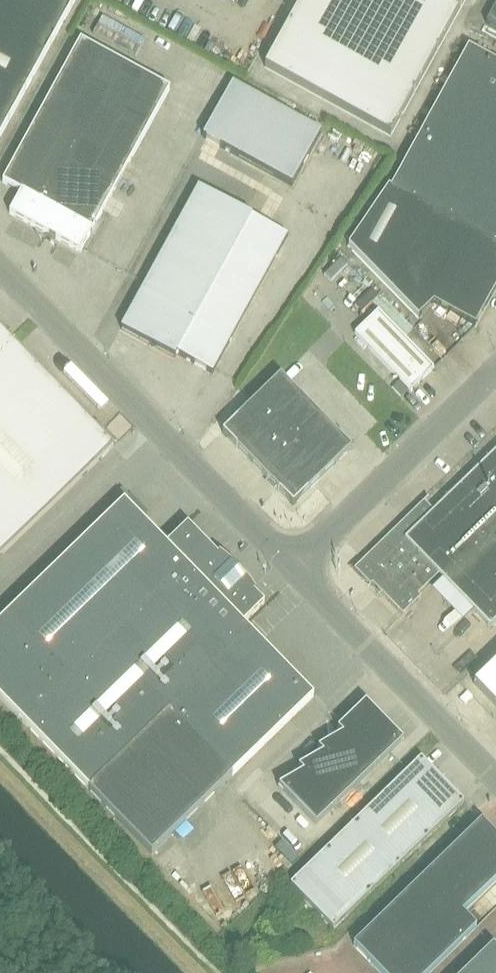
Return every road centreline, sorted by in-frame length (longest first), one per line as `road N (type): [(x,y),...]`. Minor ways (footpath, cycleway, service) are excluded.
road 1 (unclassified): [(296,571),(0,275)]
road 2 (unclassified): [(495,774),(296,571)]
road 3 (unclassified): [(296,571),(495,377)]

